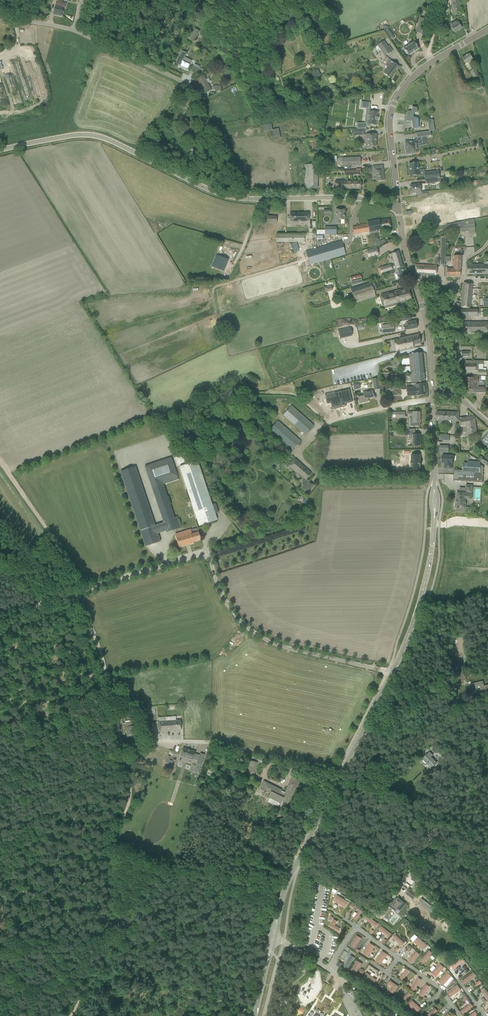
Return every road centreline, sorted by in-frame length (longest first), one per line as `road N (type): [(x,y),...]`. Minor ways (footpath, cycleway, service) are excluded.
road 1 (unclassified): [(0,13),(75,30),(183,82),(248,198)]
road 2 (tertiary): [(278,916),(287,882),(392,673)]
road 3 (unclassified): [(248,198),(197,184),(94,135),(0,150)]
road 4 (tertiary): [(398,209),(389,125),(396,97),(430,62),(487,27)]
road 5 (unclassified): [(392,673),(260,634),(228,605),(210,561)]
road 6 (track): [(158,411),(219,429),(249,395),(282,392),(299,395),(328,423)]
road 7 (tertiary): [(392,673),(412,627),(435,515)]
road 8 (track): [(133,788),(136,803),(115,839),(127,928),(118,942)]
road 9 (track): [(118,942),(271,986)]
road 10 (track): [(0,460),(87,588)]
road 11 (unclassified): [(398,209),(357,198),(248,198)]
road 12 (unclassified): [(301,459),(327,477),(434,476)]
road 13 (track): [(210,561),(206,553),(184,557),(87,588)]

